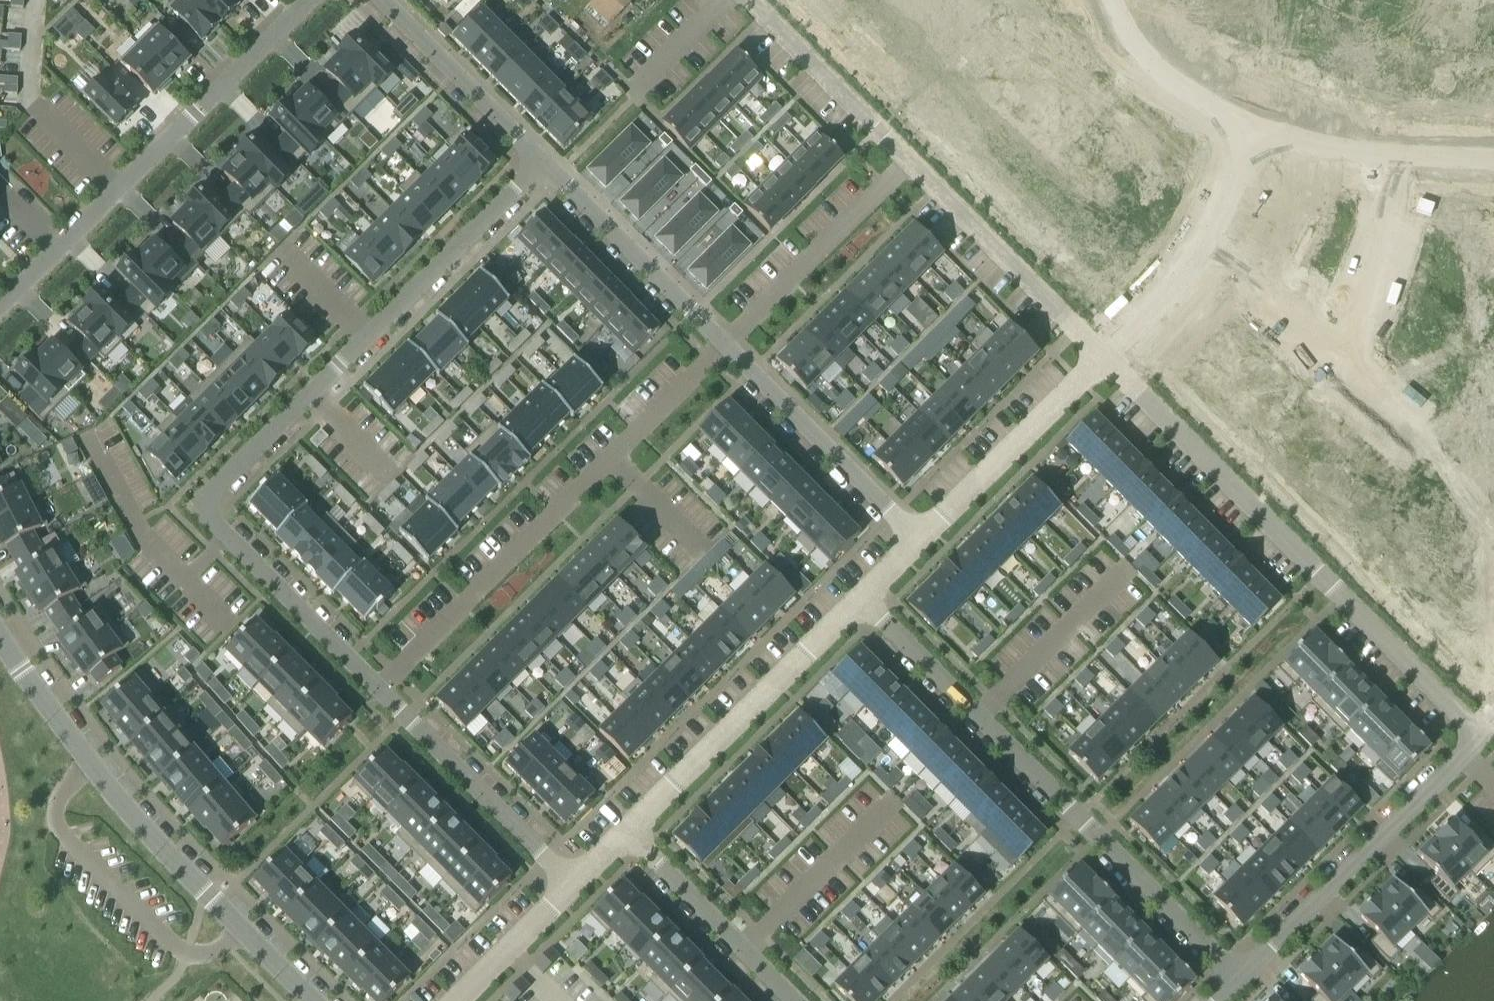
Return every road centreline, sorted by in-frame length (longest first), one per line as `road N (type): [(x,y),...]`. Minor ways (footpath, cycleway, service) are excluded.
road 1 (residential): [(1102,355),(1469,734),(1462,755),(1238,978)]
road 2 (residential): [(541,162),(212,496),(222,525),(377,686)]
road 3 (residential): [(862,598),(1238,978)]
road 4 (residential): [(725,344),(377,686)]
road 5 (tertiary): [(312,1000),(126,814),(0,645)]
road 6 (residential): [(0,305),(306,0)]
road 7 (residential): [(862,598),(625,840)]
road 8 (residential): [(377,686),(570,886)]
road 9 (residential): [(1243,131),(1247,157),(1221,229),(1102,355)]
road 10 (residential): [(725,344),(918,541)]
road 11 (residential): [(907,161),(1102,355)]
road 12 (residential): [(1102,355),(918,541)]
road 13 (residential): [(541,162),(725,344)]
road 14 (residential): [(907,161),(725,344)]
road 15 (residential): [(1243,131),(1493,161)]
road 16 (residential): [(792,1000),(625,840)]
road 17 (residential): [(382,0),(541,162)]
road 18 (residential): [(751,0),(907,161)]
road 19 (residential): [(1122,0),(1132,30),(1162,65),(1243,131)]
road 20 (residential): [(570,886),(454,1000)]

